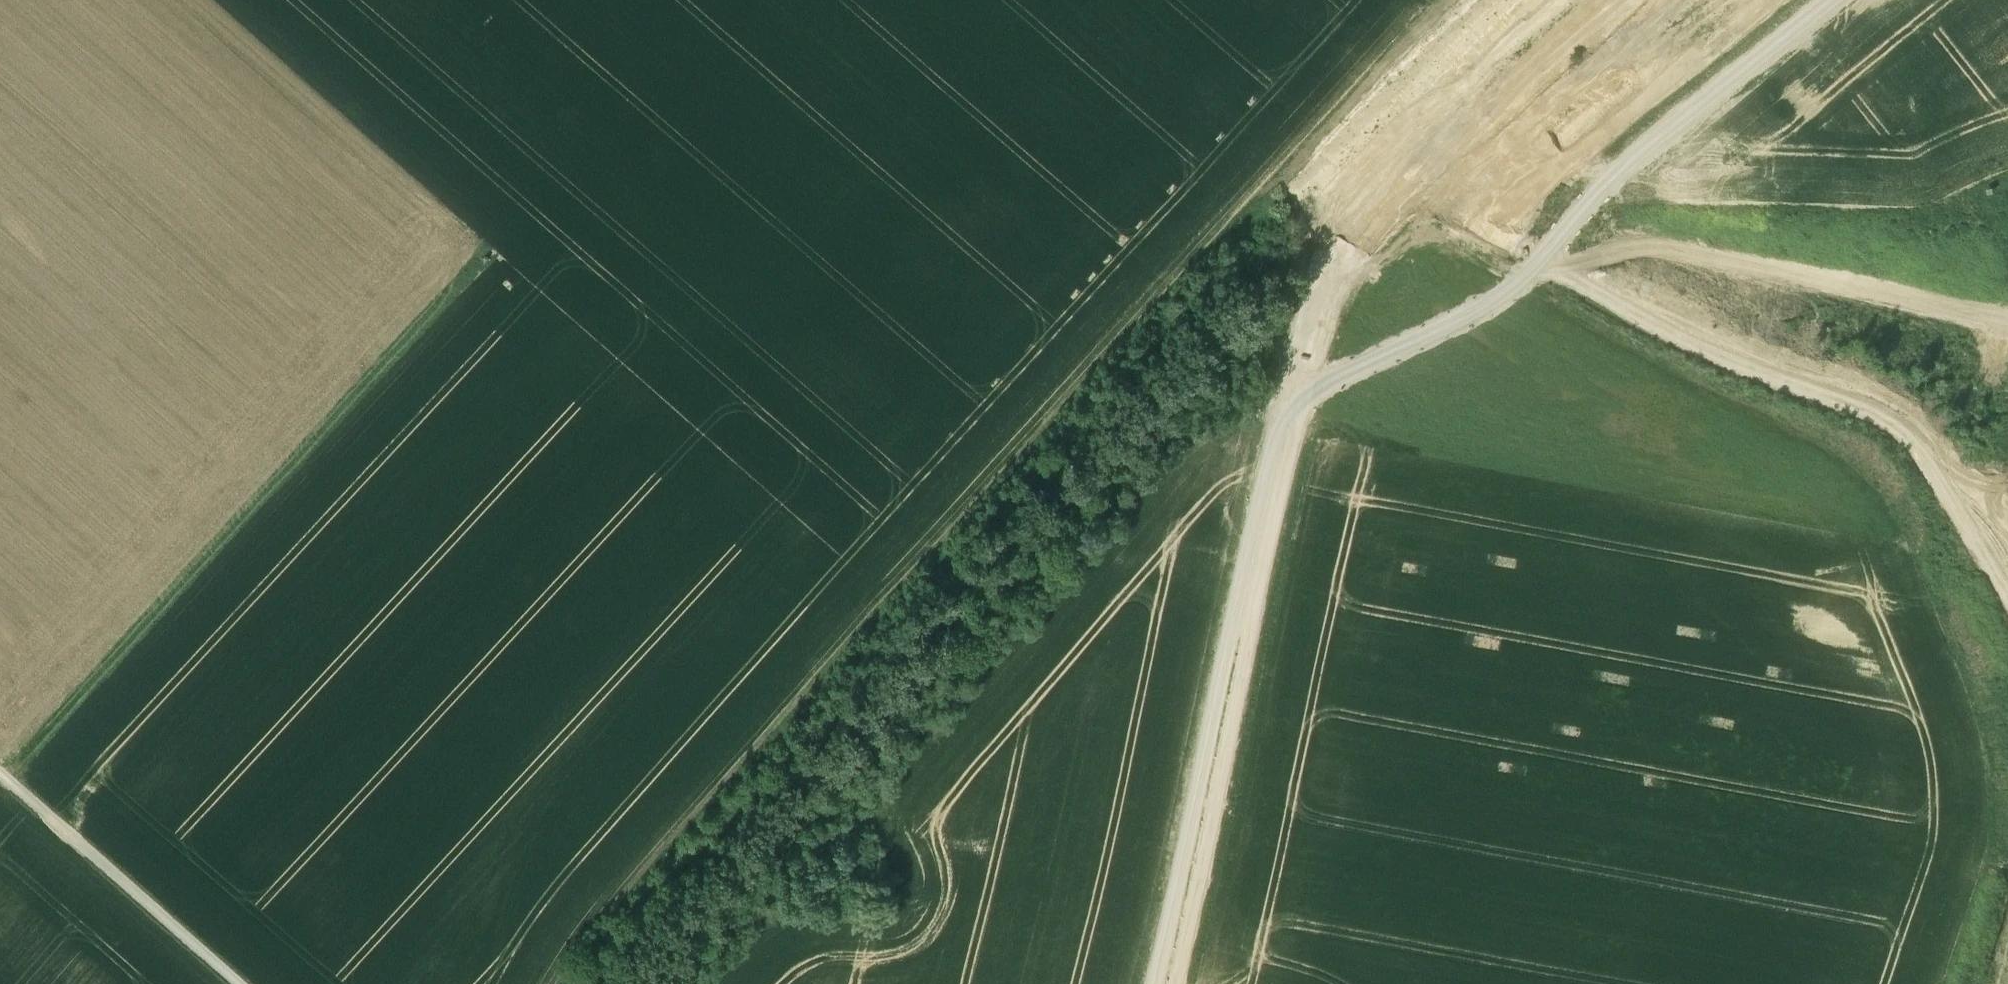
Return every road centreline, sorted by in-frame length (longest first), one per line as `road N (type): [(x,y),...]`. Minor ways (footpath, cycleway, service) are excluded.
road 1 (track): [(1436,12),(1304,167),(639,886),(588,983)]
road 2 (track): [(7,783),(491,251)]
road 3 (track): [(0,777),(233,983)]
road 4 (track): [(1611,0),(1423,176)]

